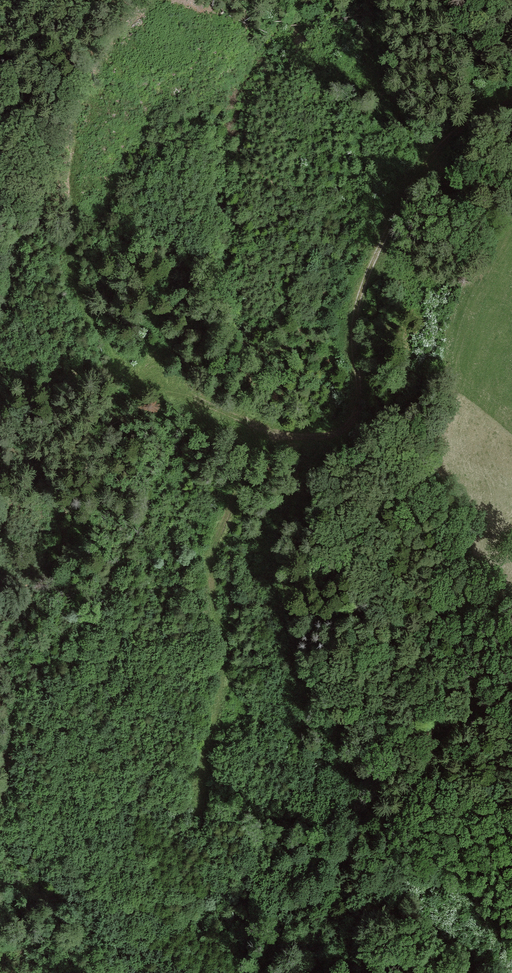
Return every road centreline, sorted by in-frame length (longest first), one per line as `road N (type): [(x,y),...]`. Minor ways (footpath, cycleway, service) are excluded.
road 1 (track): [(511,102),(470,121),(443,146),(380,246),(356,309),(360,386),(352,420),(330,435),(272,429),(213,547),(211,576),(227,643),(204,757),(209,881),(249,972)]
road 2 (track): [(332,972),(409,899),(478,872),(511,869)]
road 3 (track): [(272,429),(144,377)]

